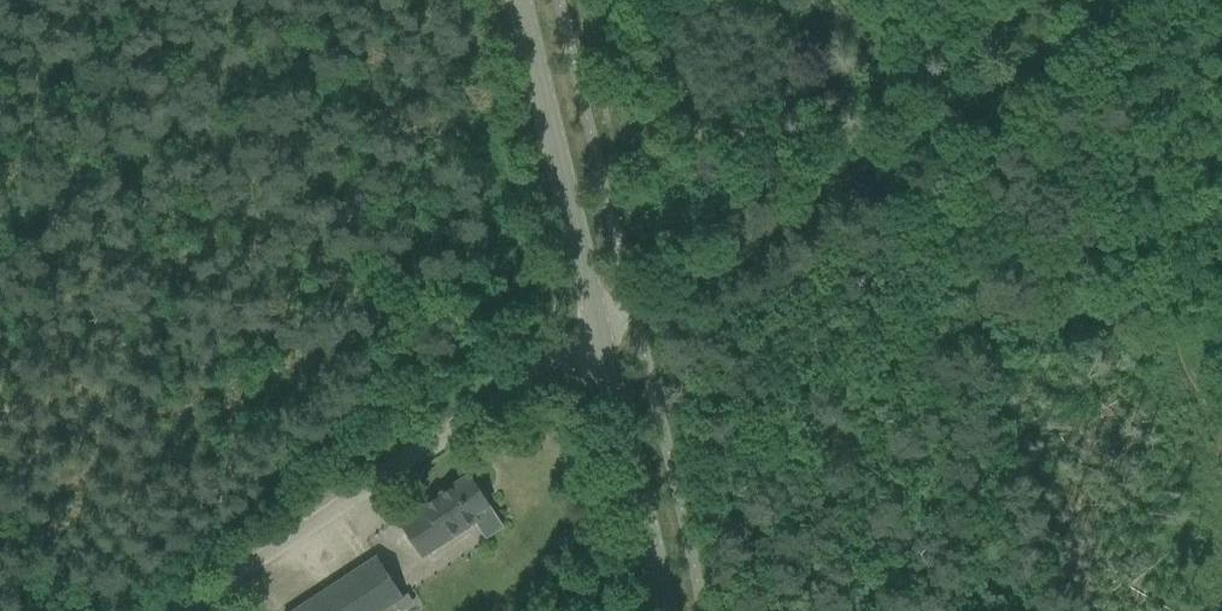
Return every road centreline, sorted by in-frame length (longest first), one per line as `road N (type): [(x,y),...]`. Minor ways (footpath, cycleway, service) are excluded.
road 1 (track): [(1221,413),(1173,283),(1092,233),(974,115),(942,115),(633,321),(600,332)]
road 2 (tertiary): [(667,610),(519,0)]
road 3 (track): [(172,610),(600,332)]

